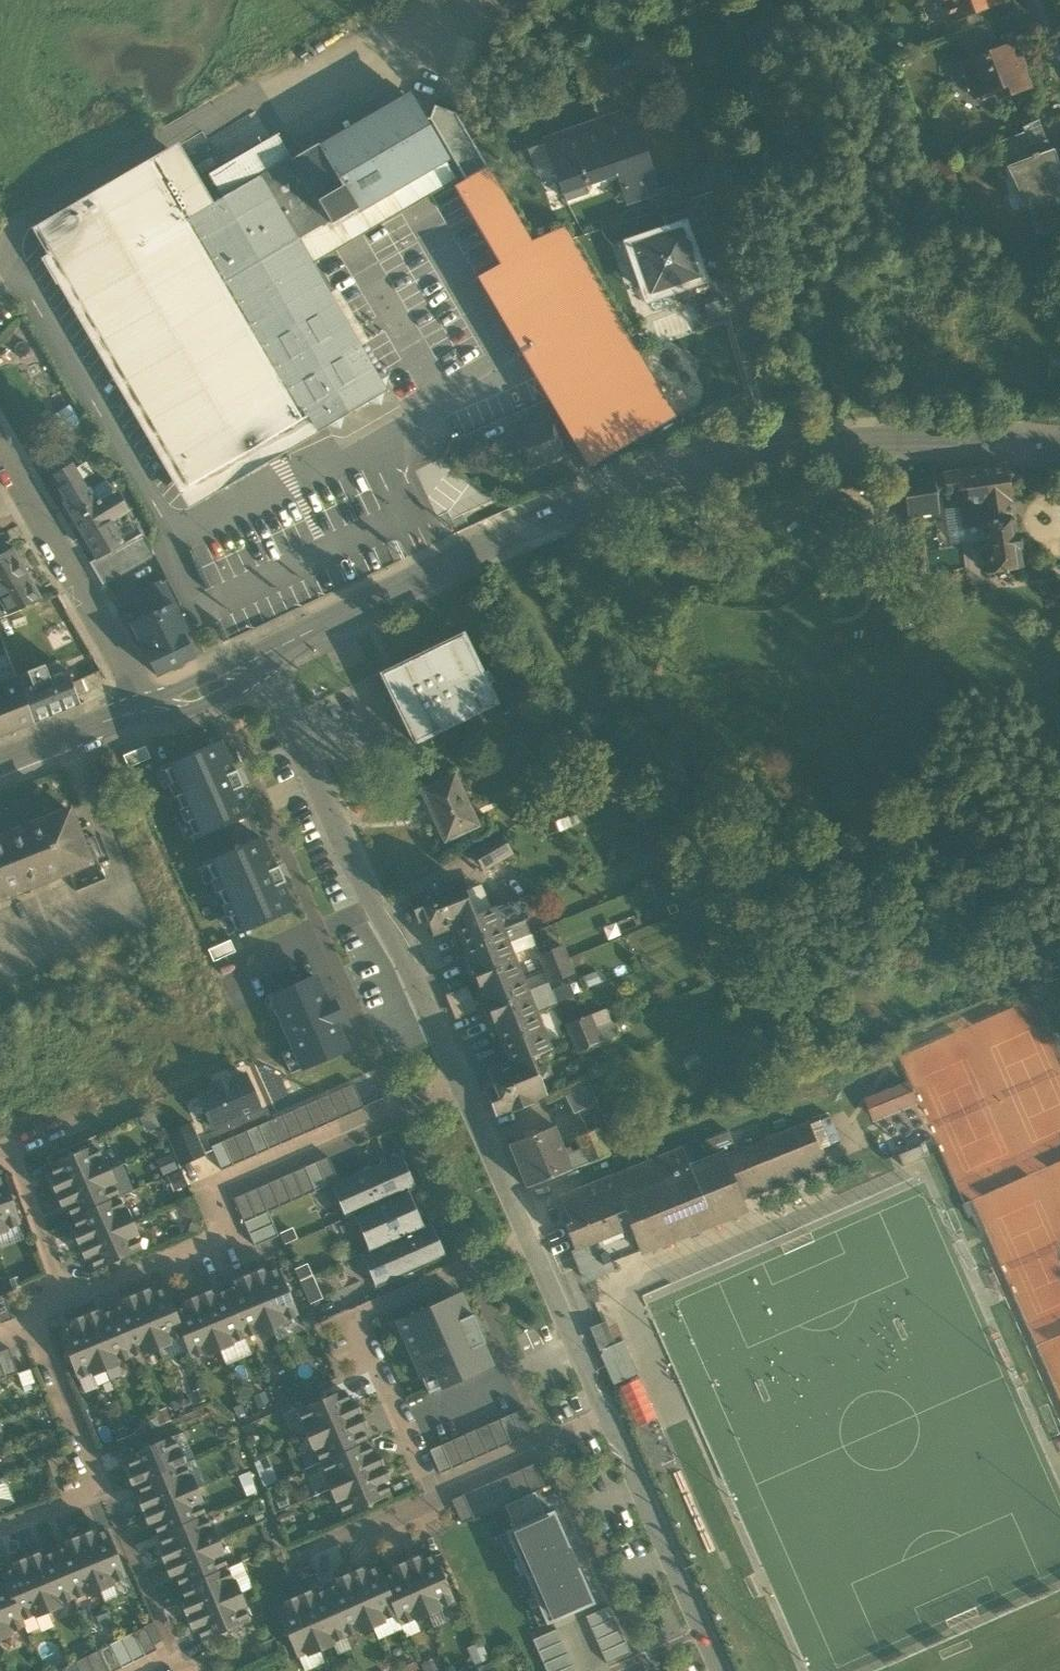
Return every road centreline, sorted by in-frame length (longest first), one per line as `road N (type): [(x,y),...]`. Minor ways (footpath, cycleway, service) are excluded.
road 1 (tertiary): [(1059,446),(931,432),(676,473),(535,524),(259,660)]
road 2 (residential): [(459,1087),(259,660)]
road 3 (residential): [(434,1498),(353,1316),(529,1238)]
road 4 (residential): [(228,1234),(208,1191),(459,1087)]
road 5 (residential): [(0,451),(150,708)]
road 6 (residential): [(35,1324),(105,1493),(0,1528)]
road 7 (residential): [(697,1633),(607,1421)]
road 8 (residential): [(607,1421),(529,1238)]
road 9 (residential): [(607,1421),(434,1498)]
road 10 (residential): [(228,1234),(65,1299)]
road 11 (residential): [(529,1238),(459,1087)]
road 12 (residential): [(65,1299),(10,1143)]
road 13 (tertiary): [(150,708),(0,763)]
road 14 (residential): [(434,1498),(289,1558)]

